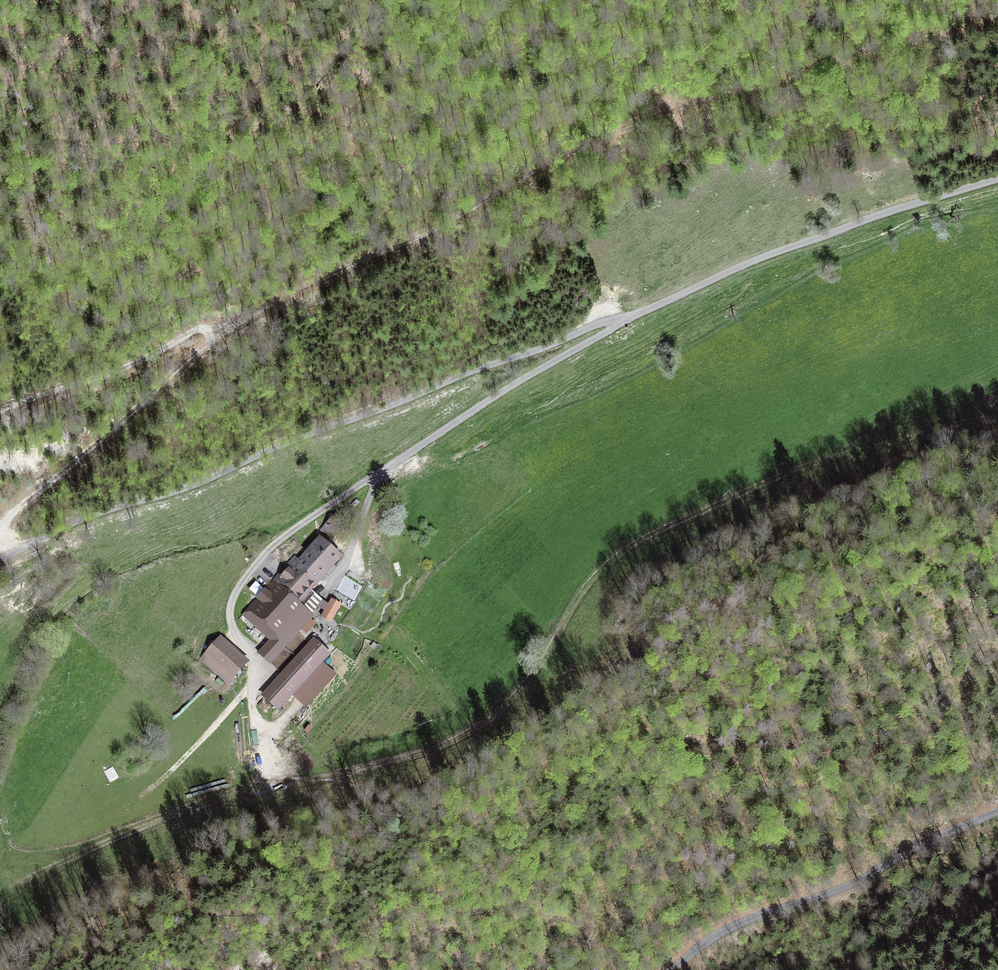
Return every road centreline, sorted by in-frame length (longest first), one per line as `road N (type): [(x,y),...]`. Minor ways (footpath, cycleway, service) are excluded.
road 1 (track): [(259,781),(292,784),(460,738),(519,690),(584,586),(632,544),(785,474),(997,419)]
road 2 (track): [(214,335),(626,131),(997,10)]
road 3 (unclassified): [(0,558),(467,371),(637,314)]
road 4 (unclassified): [(637,314),(532,373),(266,552),(232,595),(232,635),(250,657)]
road 5 (unclassified): [(637,314),(769,254),(997,177)]
road 6 (unclassified): [(670,969),(720,933),(849,886),(997,812)]
road 7 (track): [(1,557),(16,510),(214,335)]
road 8 (track): [(0,411),(117,372),(199,330),(214,335)]
road 9 (track): [(250,657),(259,781)]

